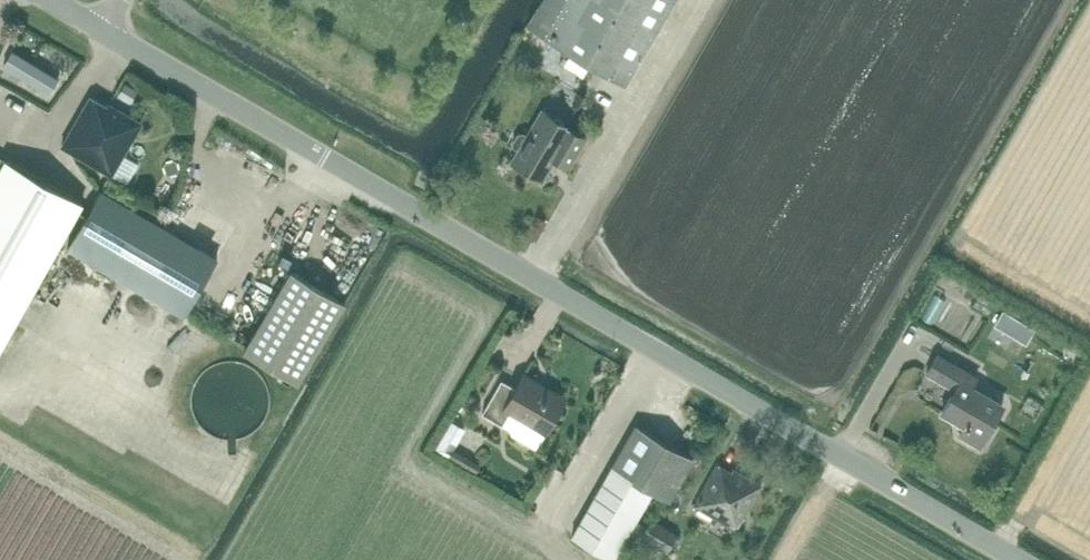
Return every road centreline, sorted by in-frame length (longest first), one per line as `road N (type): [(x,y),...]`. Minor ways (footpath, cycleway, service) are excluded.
road 1 (unclassified): [(1021,559),(102,30)]

